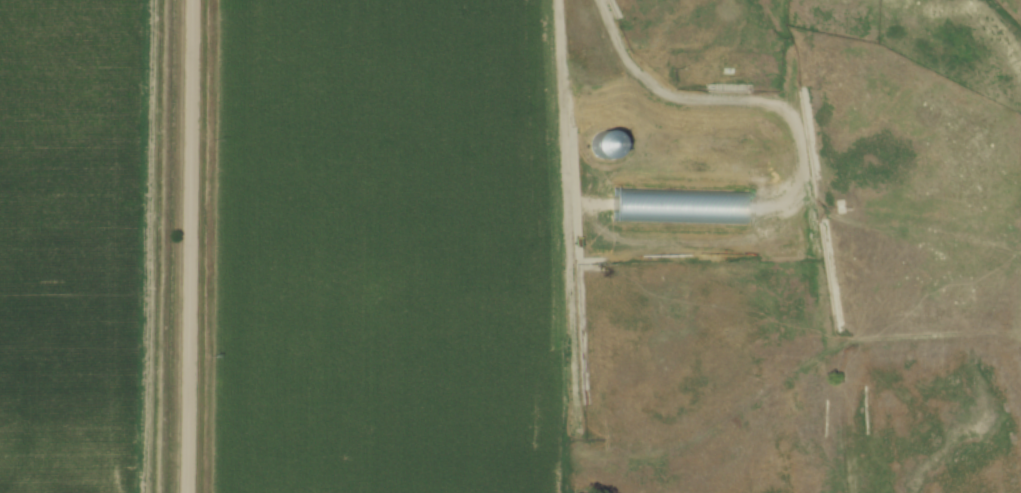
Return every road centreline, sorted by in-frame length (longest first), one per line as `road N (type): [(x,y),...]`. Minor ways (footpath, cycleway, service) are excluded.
road 1 (residential): [(188,492),(194,0)]

